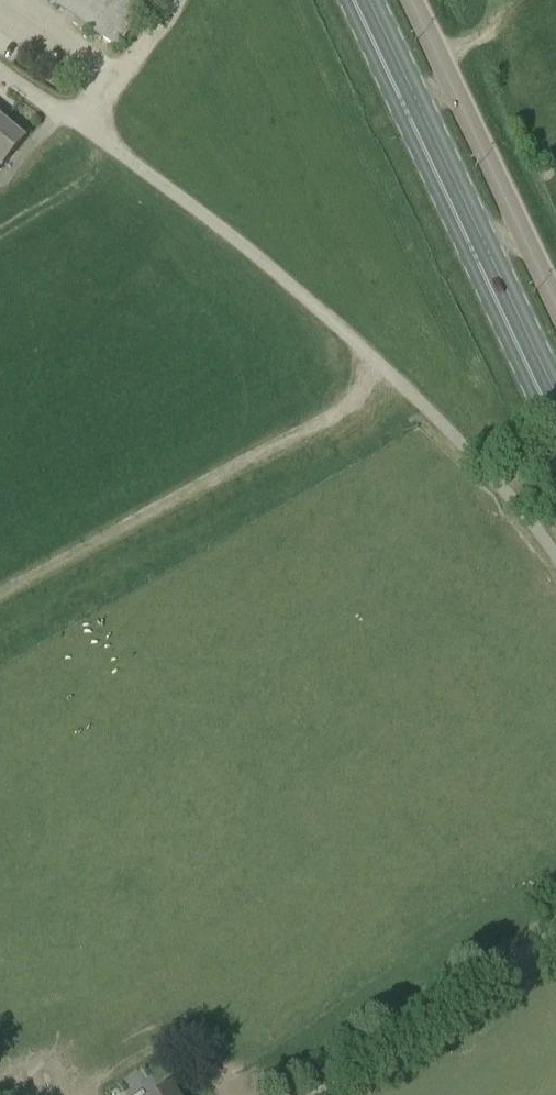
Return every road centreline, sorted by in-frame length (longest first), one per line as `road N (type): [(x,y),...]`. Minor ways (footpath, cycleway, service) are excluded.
road 1 (unclassified): [(555,558),(509,492),(344,332),(182,198),(0,66)]
road 2 (primary): [(555,424),(357,0)]
road 3 (unclassified): [(555,303),(413,0)]
road 4 (track): [(80,126),(175,0)]

